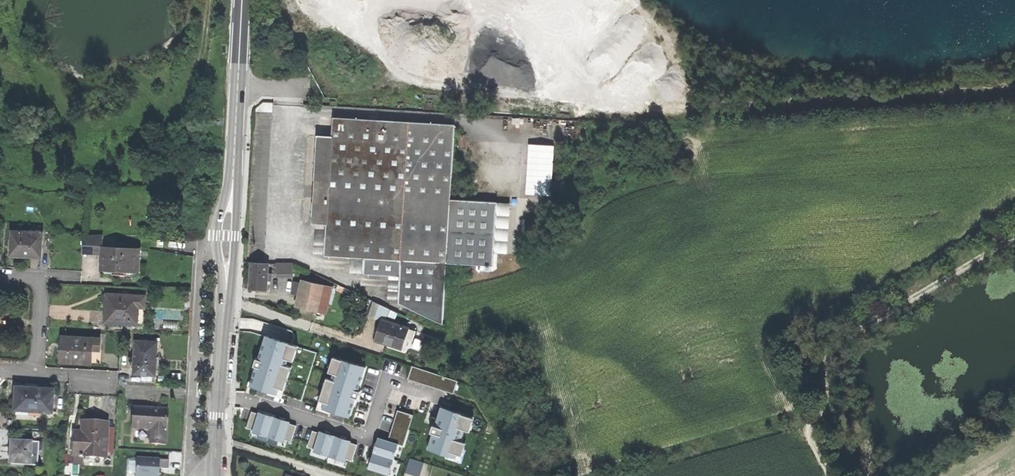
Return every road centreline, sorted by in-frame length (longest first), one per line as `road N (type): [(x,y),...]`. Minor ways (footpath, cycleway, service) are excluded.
road 1 (track): [(1014,94),(683,112),(647,98),(533,0)]
road 2 (residential): [(217,394),(364,435),(390,386),(437,396)]
road 3 (secondary): [(233,167),(242,0)]
road 4 (residential): [(0,276),(45,278),(40,372)]
road 5 (secondary): [(233,167),(215,236),(226,289)]
road 6 (secondary): [(226,289),(237,209),(233,167)]

